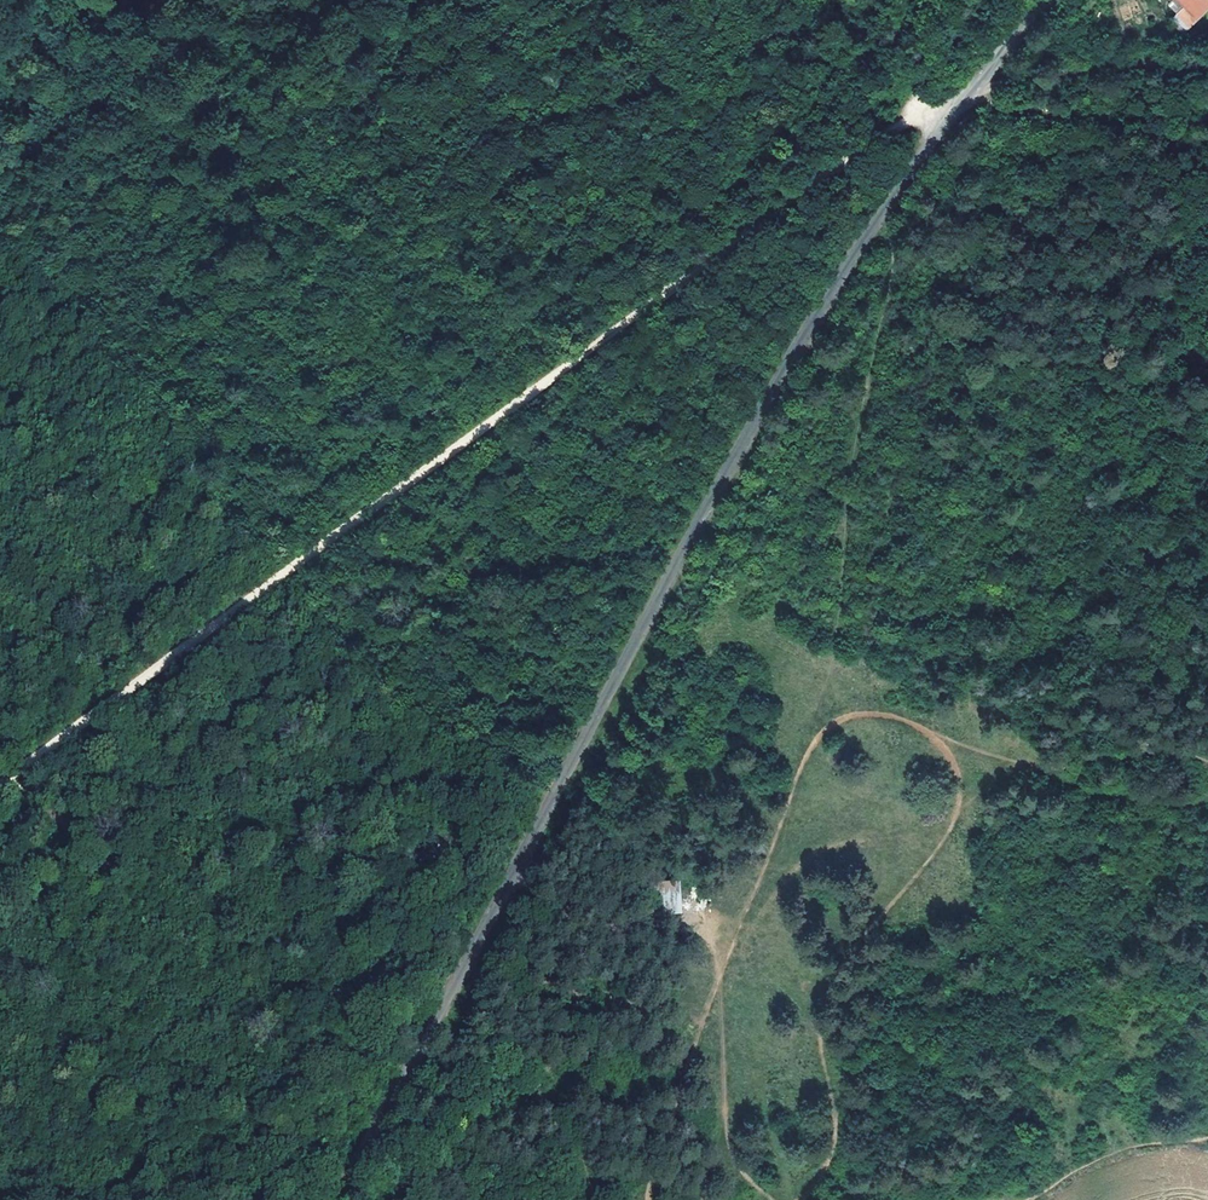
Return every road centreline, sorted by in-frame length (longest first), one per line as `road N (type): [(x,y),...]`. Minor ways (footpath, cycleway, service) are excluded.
road 1 (unclassified): [(1054,0),(954,108),(830,290),(341,1199)]
road 2 (track): [(0,784),(893,129),(954,108)]
road 3 (track): [(889,204),(897,272),(867,397),(833,687),(776,889),(730,963),(729,1046),(745,1158),(787,1199)]
road 4 (track): [(936,862),(836,930),(730,963),(687,924),(506,889)]
road 5 (track): [(430,1026),(373,1034),(246,1199)]
road 6 (track): [(1207,72),(1036,85),(954,108)]
road 7 (track): [(1207,800),(1101,791),(1016,768),(990,788),(966,793)]
road 8 (track): [(91,0),(60,103),(0,162)]
road 9 (track): [(1207,1133),(1120,1157),(1034,1199)]

